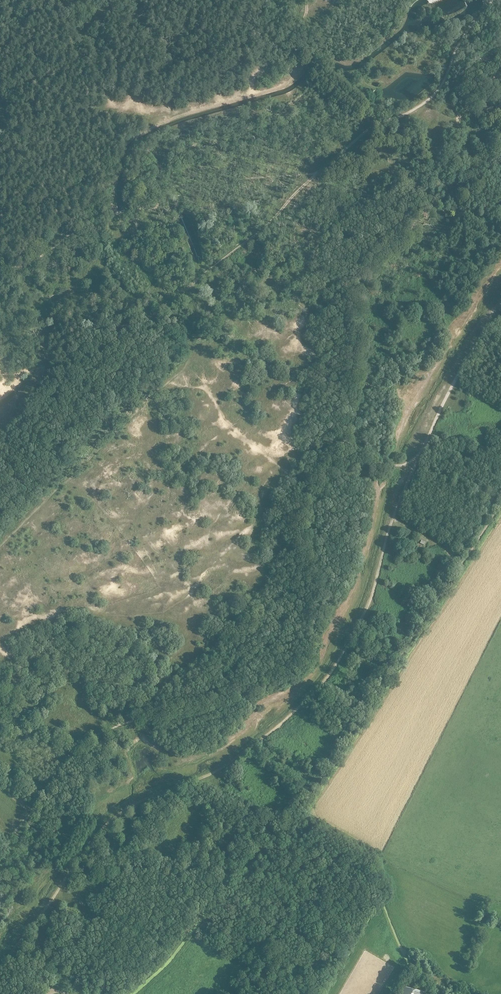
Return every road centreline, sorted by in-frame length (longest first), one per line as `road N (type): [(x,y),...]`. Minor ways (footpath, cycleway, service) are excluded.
road 1 (track): [(32,812),(89,739),(136,719),(227,699),(299,666),(314,610),(300,508),(336,465)]
road 2 (track): [(0,448),(125,335),(261,231),(319,173)]
road 3 (track): [(111,212),(121,155),(133,138),(168,120),(284,87),(304,65)]
road 4 (track): [(336,465),(397,465),(418,455),(476,344),(500,317)]
road 5 (track): [(492,0),(434,95),(374,124)]

